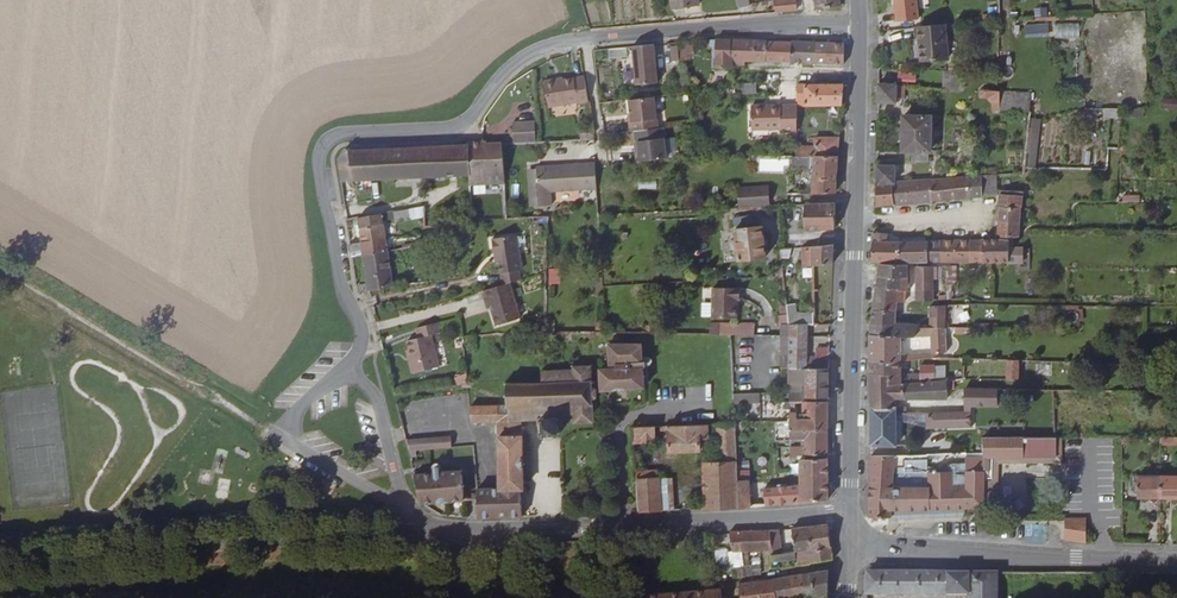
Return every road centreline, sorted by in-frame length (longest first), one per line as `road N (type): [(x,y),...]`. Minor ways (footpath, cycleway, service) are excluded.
road 1 (residential): [(582,39),(523,60),(473,118),(454,127),(346,131),(322,147),(341,288),(361,335),(346,368)]
road 2 (tertiary): [(847,512),(860,27)]
road 3 (secondary): [(847,512),(418,531)]
road 4 (secondary): [(418,531),(0,568)]
road 5 (secondary): [(1176,559),(943,553),(855,541)]
road 6 (residential): [(860,27),(767,24),(582,39)]
road 7 (residential): [(346,368),(292,410),(278,442),(400,503)]
road 8 (residential): [(400,503),(376,401),(346,368)]

